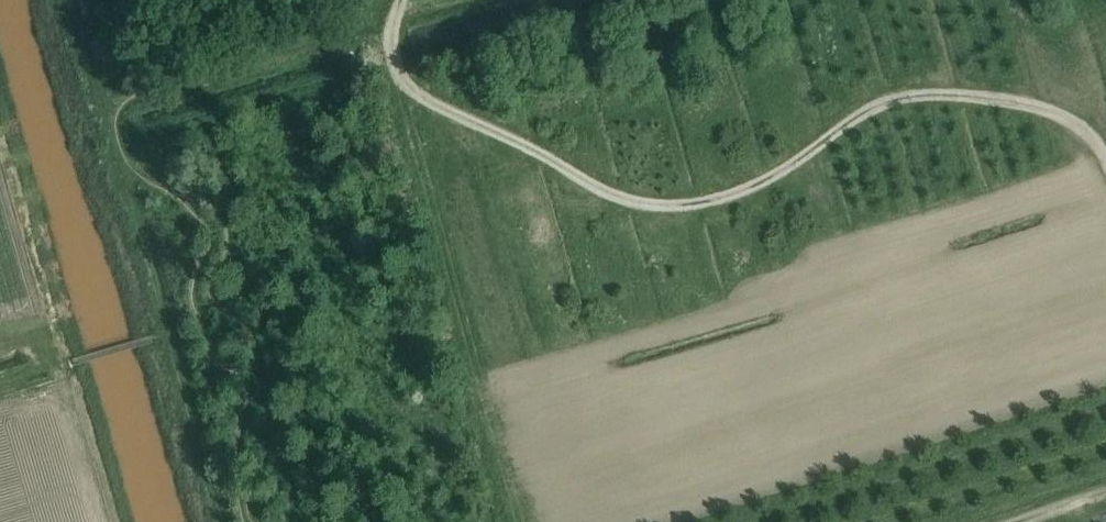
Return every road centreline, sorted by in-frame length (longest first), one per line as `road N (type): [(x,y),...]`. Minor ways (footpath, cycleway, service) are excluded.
road 1 (track): [(1105,160),(1079,127),(1037,106),(918,96),(874,107),(743,191),(687,205),(635,202),(595,189),(530,146),(413,89),(392,57),(400,0)]
road 2 (track): [(118,152),(224,521)]
road 3 (track): [(74,0),(112,128)]

